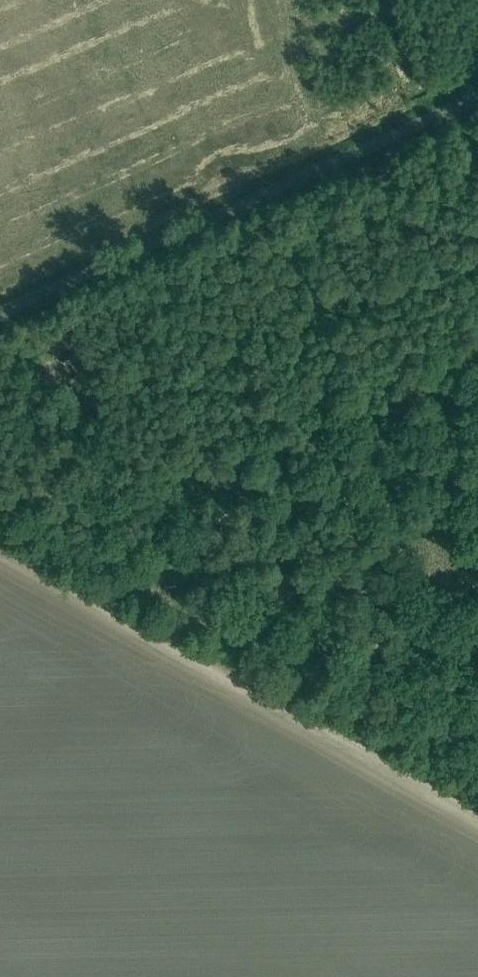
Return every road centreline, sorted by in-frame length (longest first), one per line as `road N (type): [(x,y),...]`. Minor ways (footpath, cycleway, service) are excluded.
road 1 (track): [(477,814),(0,548)]
road 2 (unclassified): [(0,313),(477,98)]

